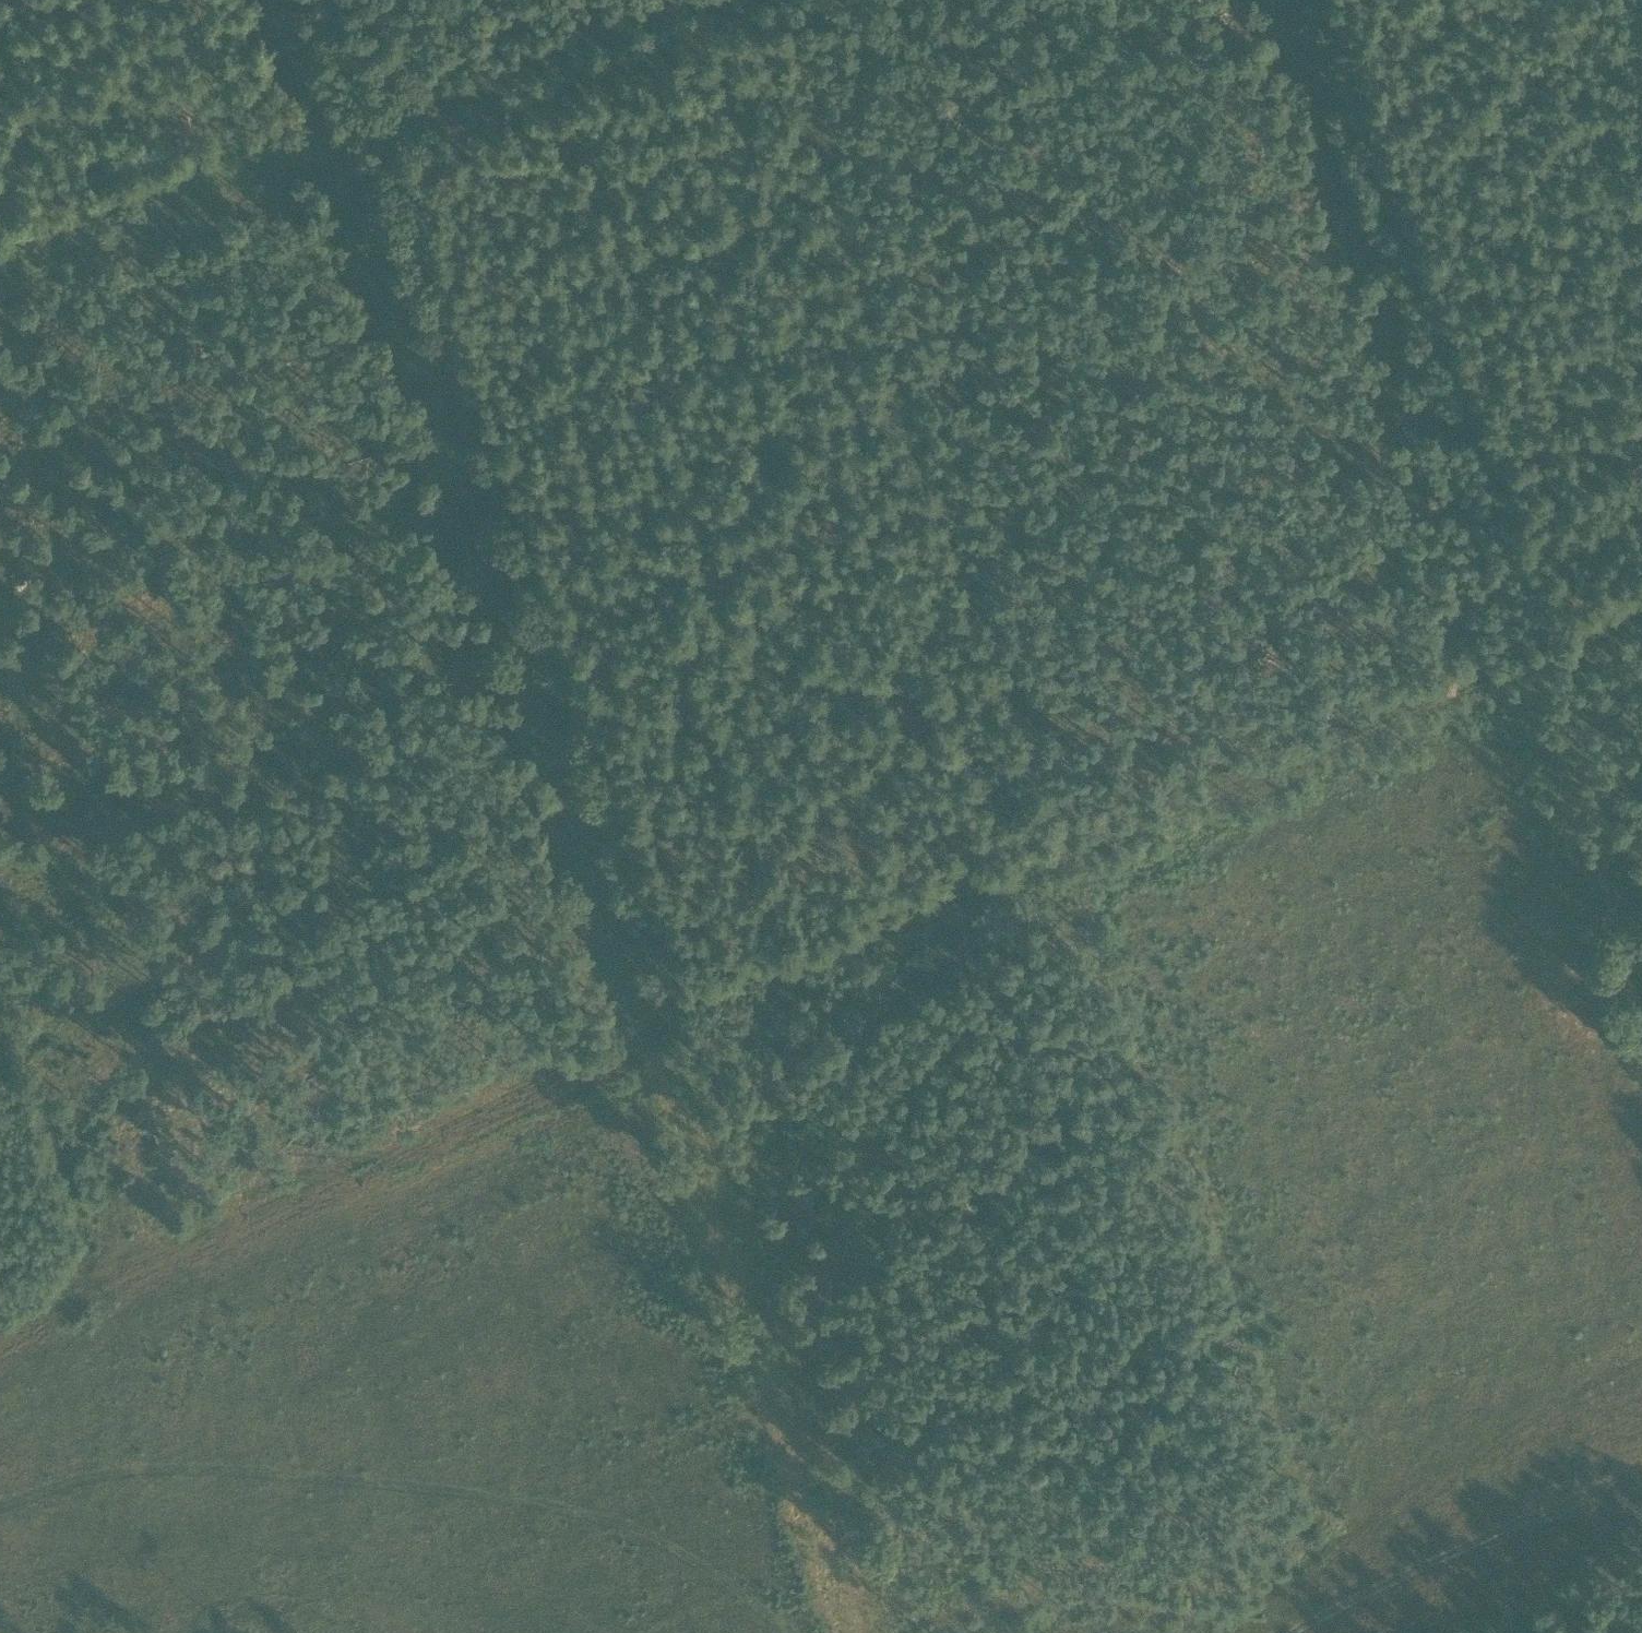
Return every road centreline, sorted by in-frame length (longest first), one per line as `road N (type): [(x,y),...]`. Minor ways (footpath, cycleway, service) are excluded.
road 1 (track): [(1641,1475),(1311,1632)]

